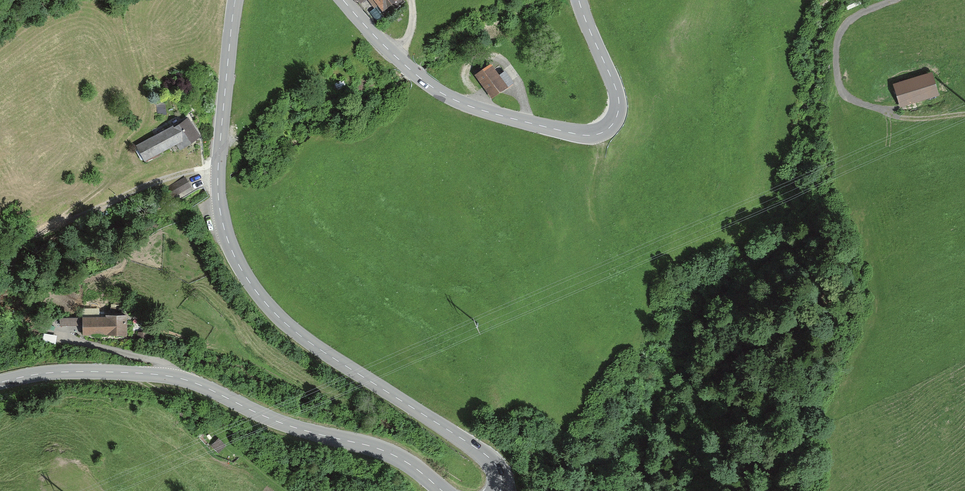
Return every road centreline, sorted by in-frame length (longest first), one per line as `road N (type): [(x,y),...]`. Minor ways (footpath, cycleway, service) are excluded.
road 1 (primary): [(500,490),(488,457),(296,333),(235,258),(218,180),(235,0)]
road 2 (primary): [(0,383),(61,372),(185,380),(281,423),(393,455),(442,490)]
road 3 (primary): [(343,0),(442,93),(588,135),(609,128),(618,97),(579,0)]
road 4 (track): [(890,0),(858,16),(839,38),(843,92),(911,119),(964,115)]

